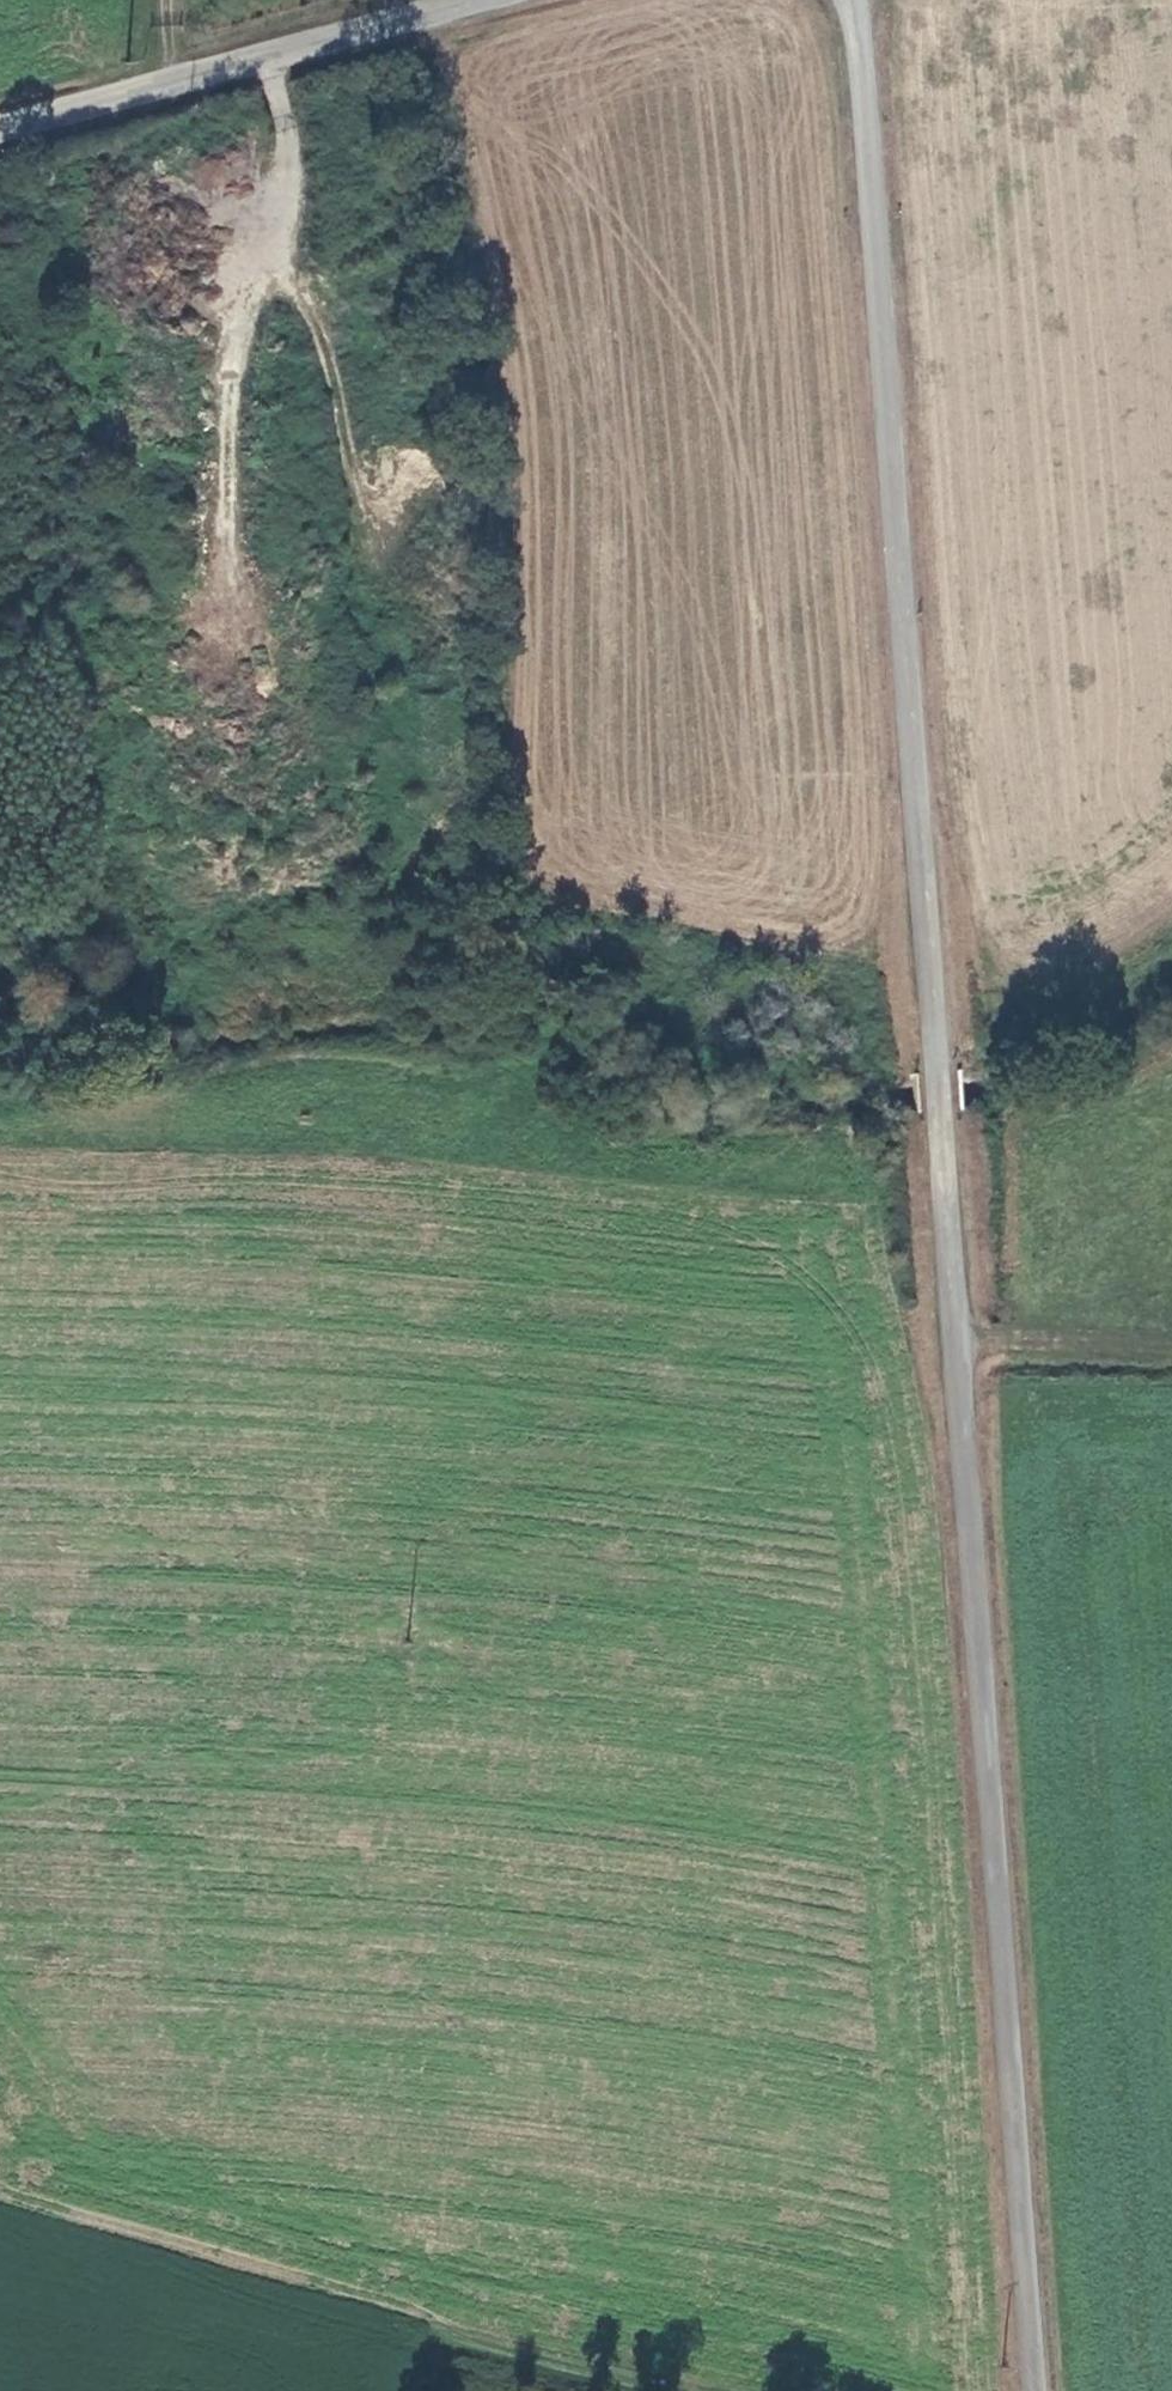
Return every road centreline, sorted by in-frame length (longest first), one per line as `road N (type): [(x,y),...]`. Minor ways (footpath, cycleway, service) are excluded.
road 1 (unclassified): [(1030,2390),(953,1343),(947,1090),(860,0)]
road 2 (tertiary): [(0,126),(466,0)]
road 3 (track): [(953,1343),(1171,1353)]

